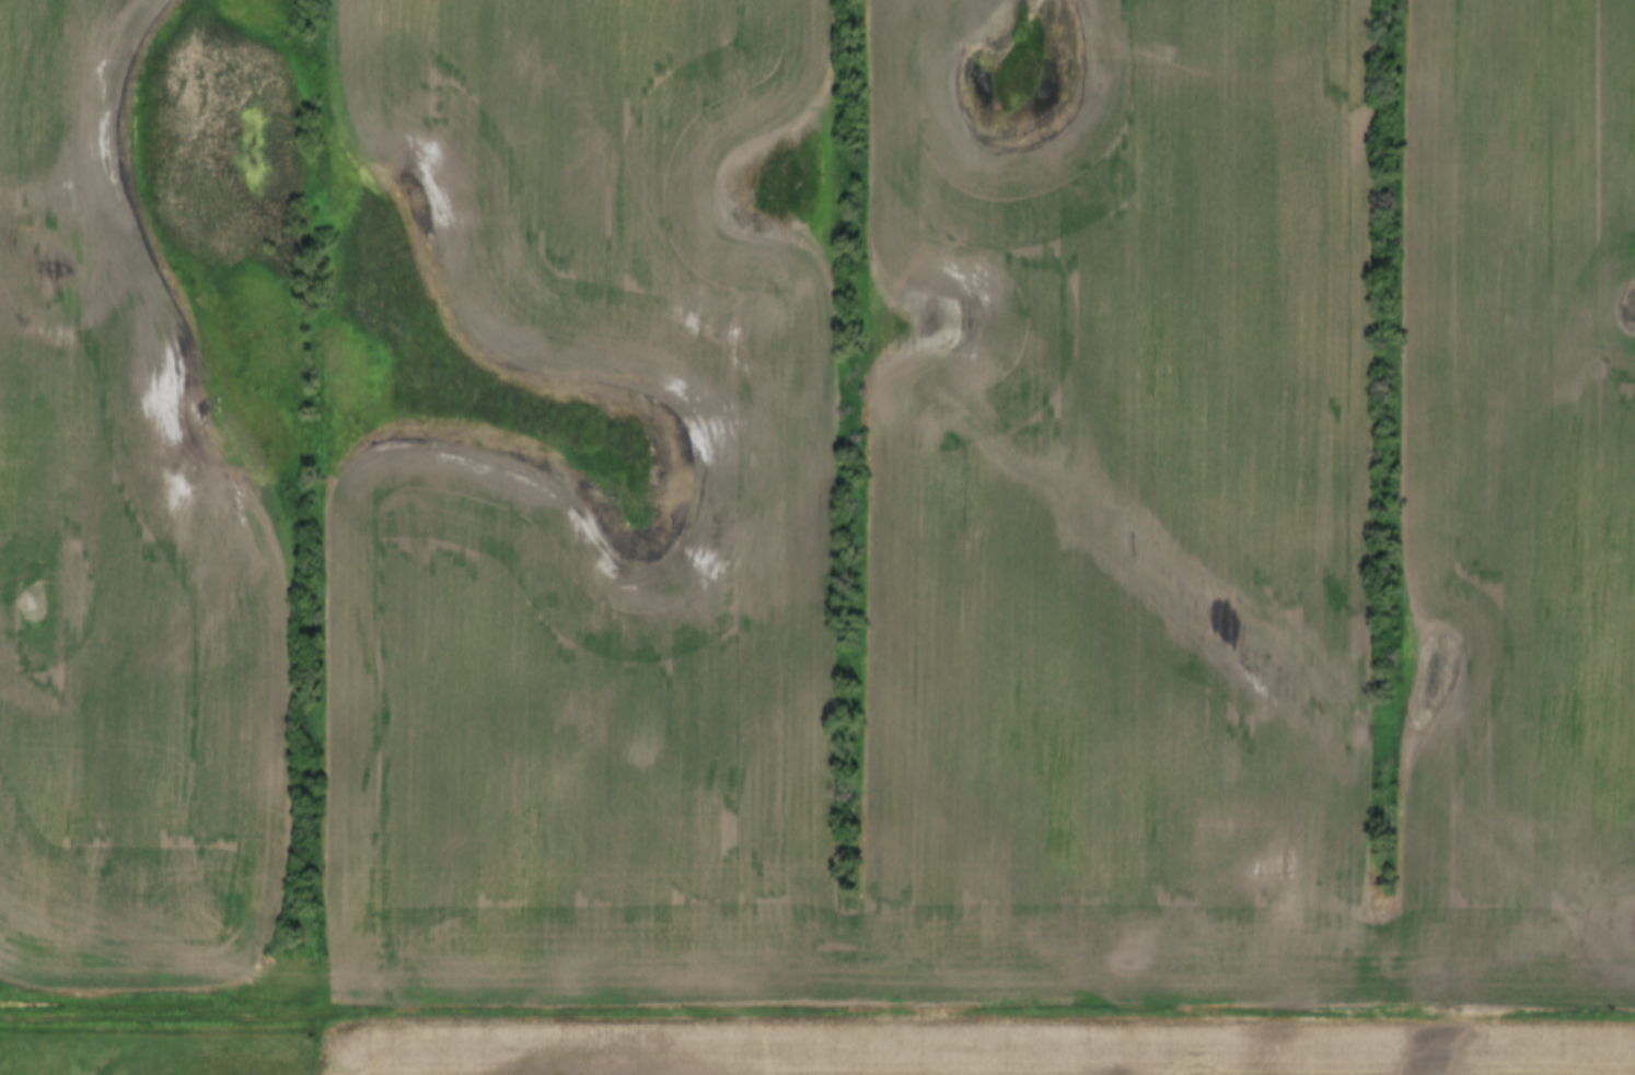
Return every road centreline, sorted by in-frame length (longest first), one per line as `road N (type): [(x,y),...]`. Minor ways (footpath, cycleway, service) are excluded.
road 1 (track): [(1634,1025),(0,1022)]

